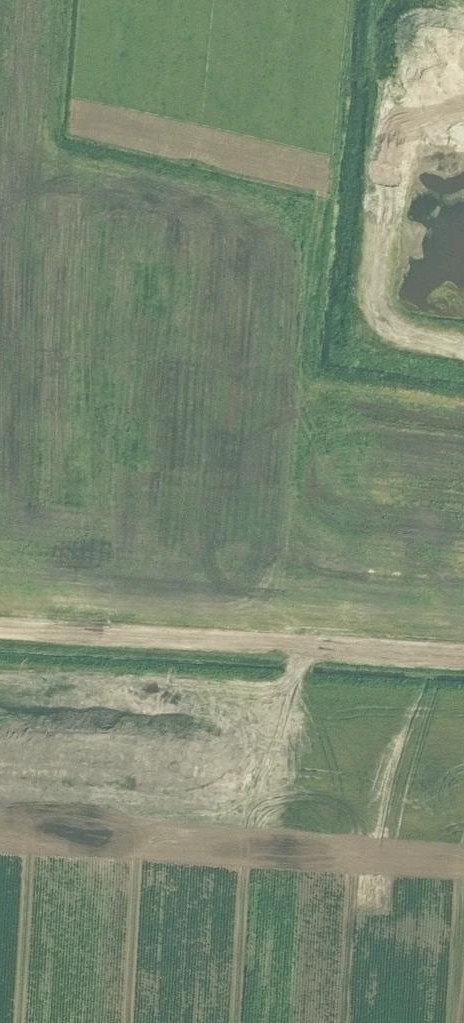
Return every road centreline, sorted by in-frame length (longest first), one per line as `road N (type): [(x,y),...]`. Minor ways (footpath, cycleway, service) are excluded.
road 1 (track): [(463,671),(0,638)]

